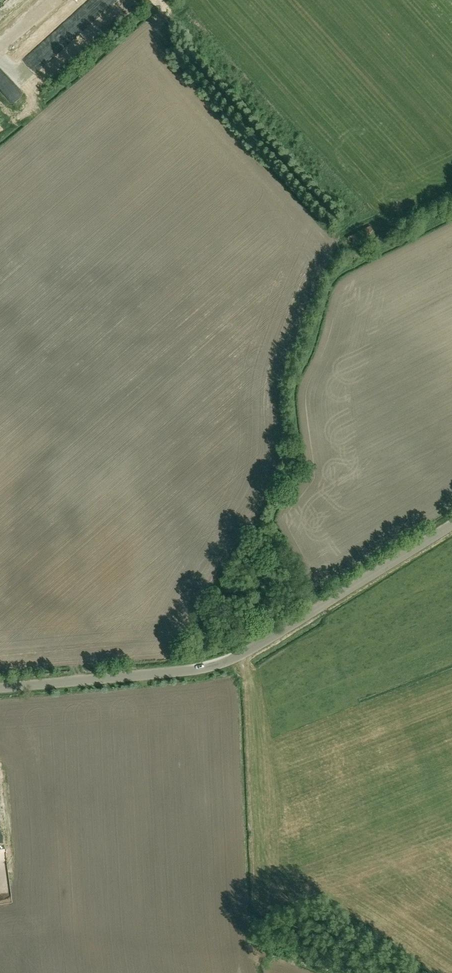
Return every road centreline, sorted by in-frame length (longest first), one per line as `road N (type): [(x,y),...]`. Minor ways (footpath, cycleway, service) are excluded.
road 1 (unclassified): [(0,689),(187,672),(229,660),(451,526)]

